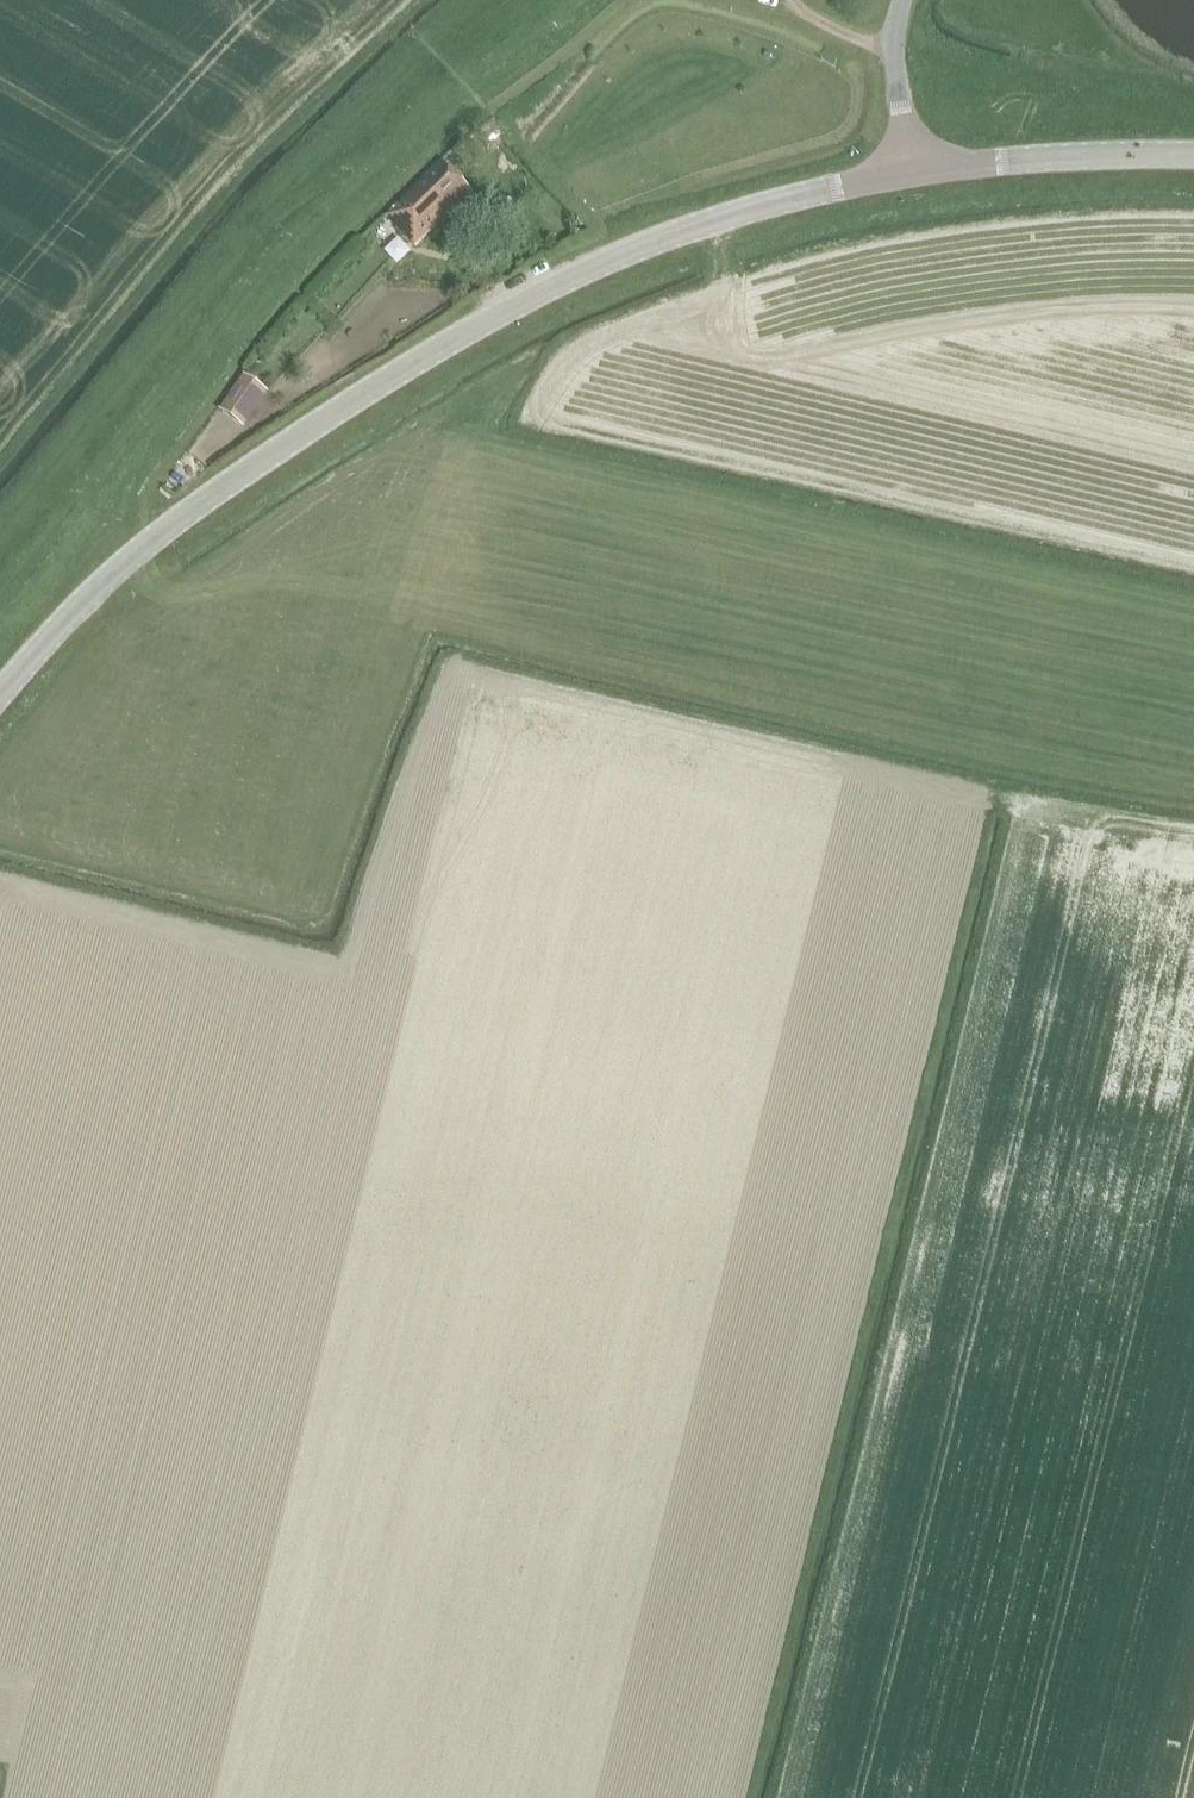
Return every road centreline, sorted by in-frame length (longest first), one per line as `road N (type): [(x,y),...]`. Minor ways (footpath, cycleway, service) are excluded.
road 1 (secondary): [(0,692),(126,561),(256,463),(531,293),(785,199),(913,171)]
road 2 (secondary): [(1193,151),(913,171)]
road 3 (unclassified): [(913,171),(895,86),(892,29),(903,0)]

